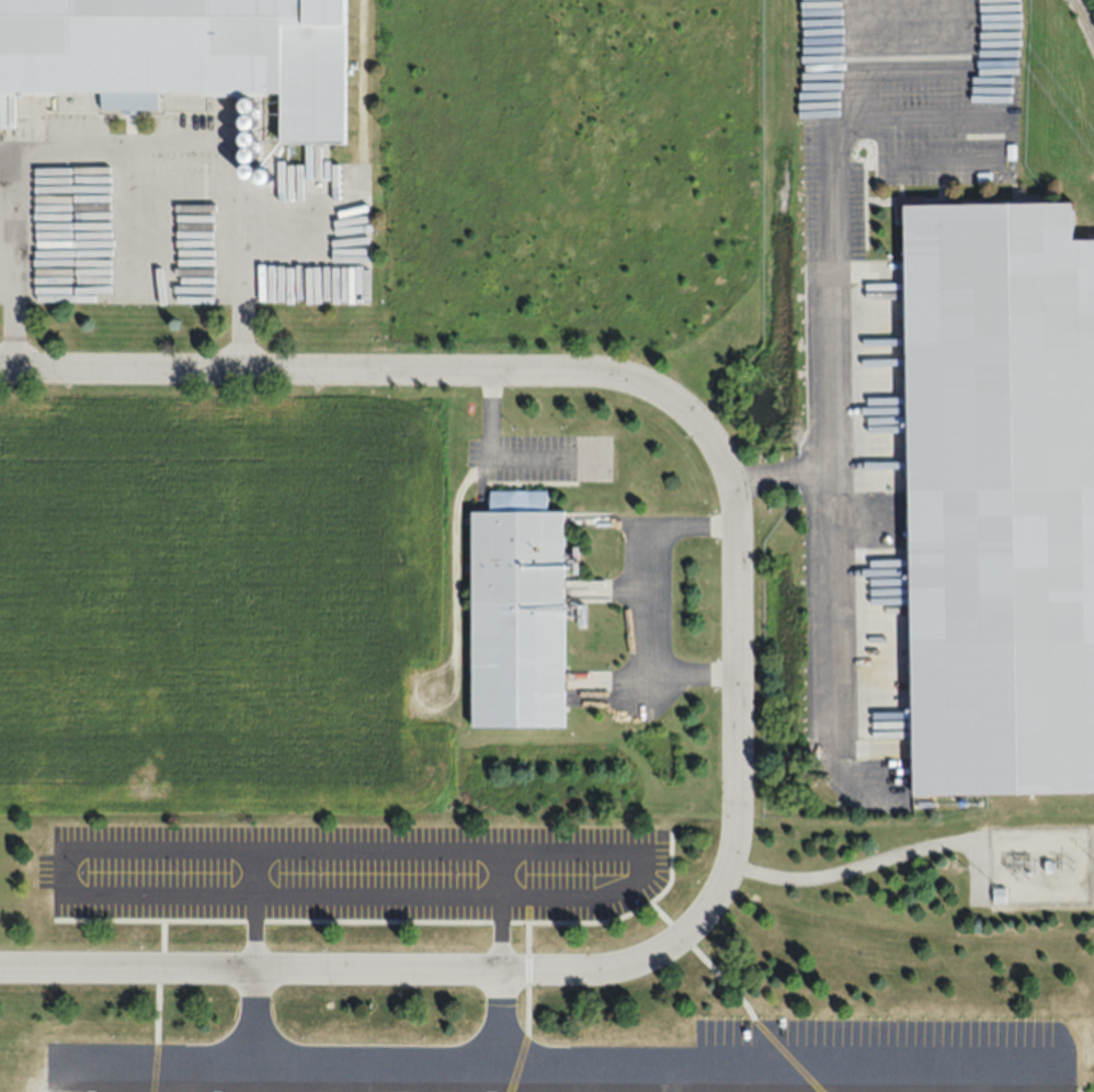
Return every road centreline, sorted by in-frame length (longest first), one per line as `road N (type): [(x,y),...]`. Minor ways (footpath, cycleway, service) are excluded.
road 1 (residential): [(736,667),(729,863),(710,905),(680,940),(640,964),(594,975),(0,969)]
road 2 (residential): [(0,374),(595,383),(639,394),(677,417),(727,485),(736,524),(736,667)]

